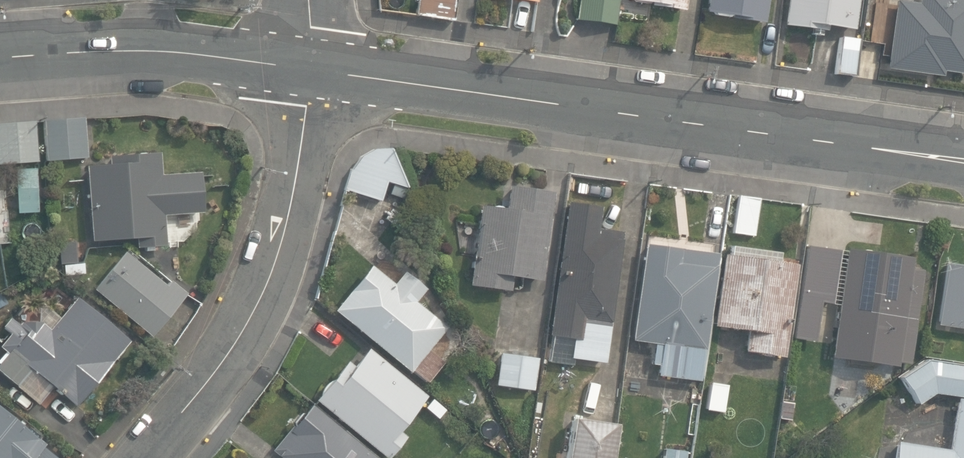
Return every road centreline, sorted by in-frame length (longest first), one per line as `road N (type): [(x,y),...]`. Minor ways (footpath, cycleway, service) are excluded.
road 1 (residential): [(311,66),(963,162)]
road 2 (residential): [(311,66),(301,160),(263,299),(141,457)]
road 3 (residential): [(0,57),(181,51),(311,66)]

